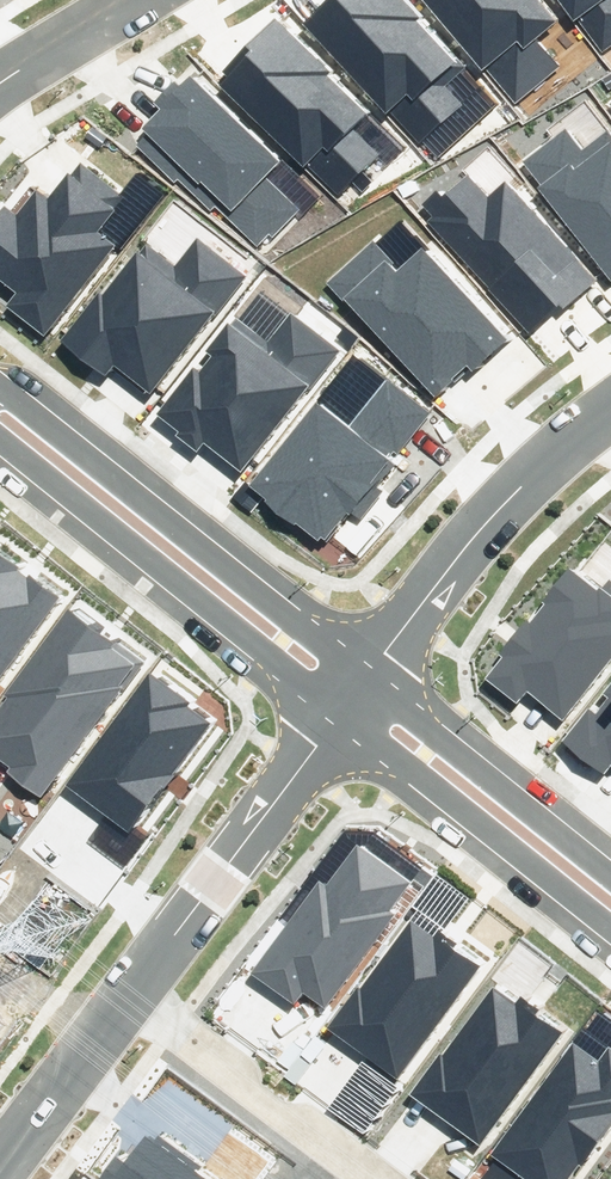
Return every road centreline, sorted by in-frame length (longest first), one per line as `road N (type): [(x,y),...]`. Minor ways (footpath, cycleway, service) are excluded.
road 1 (residential): [(0,392),(31,408),(371,672)]
road 2 (residential): [(333,721),(0,445)]
road 3 (residential): [(610,948),(333,721)]
road 4 (residential): [(371,672),(473,543),(610,415)]
road 5 (residential): [(130,996),(333,721)]
road 6 (residential): [(371,672),(610,867)]
road 7 (residential): [(130,996),(373,1178)]
road 8 (residential): [(0,1173),(130,996)]
road 9 (residential): [(0,83),(132,0)]

